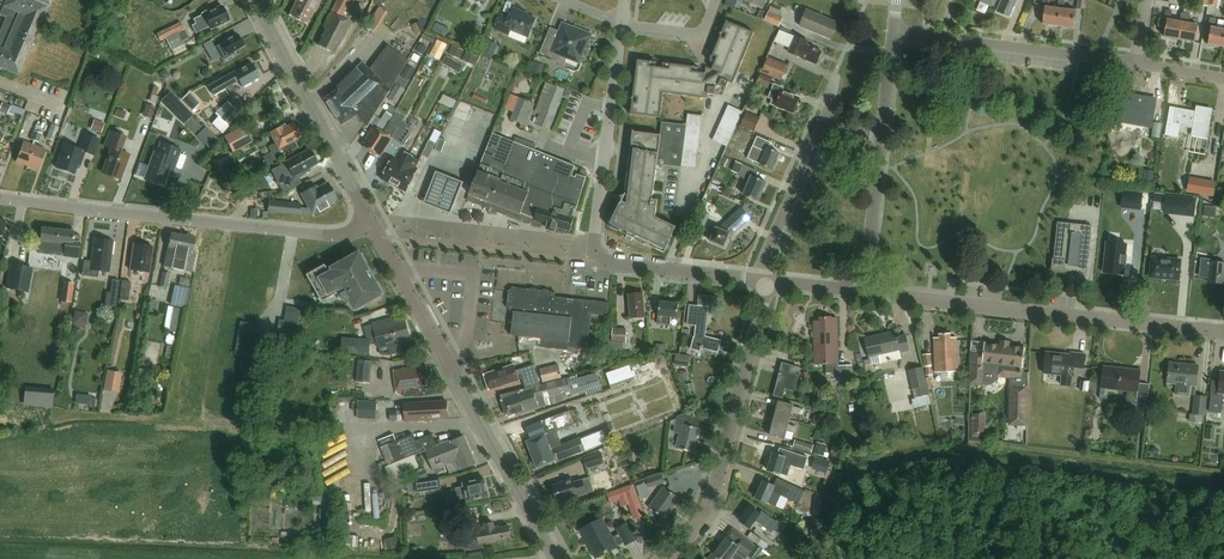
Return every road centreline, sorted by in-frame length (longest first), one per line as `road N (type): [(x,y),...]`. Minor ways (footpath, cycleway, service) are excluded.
road 1 (residential): [(757,278),(621,267),(596,254),(625,0)]
road 2 (unclassified): [(374,226),(345,236),(0,198)]
road 3 (tertiary): [(554,558),(374,226)]
road 4 (unclassified): [(1223,332),(864,290)]
road 5 (unclassified): [(664,558),(701,521),(719,478),(769,279)]
road 6 (tertiary): [(374,226),(257,0)]
road 7 (residential): [(1137,63),(894,32)]
road 8 (residential): [(757,278),(822,127),(882,134)]
road 9 (residential): [(864,290),(882,134)]

